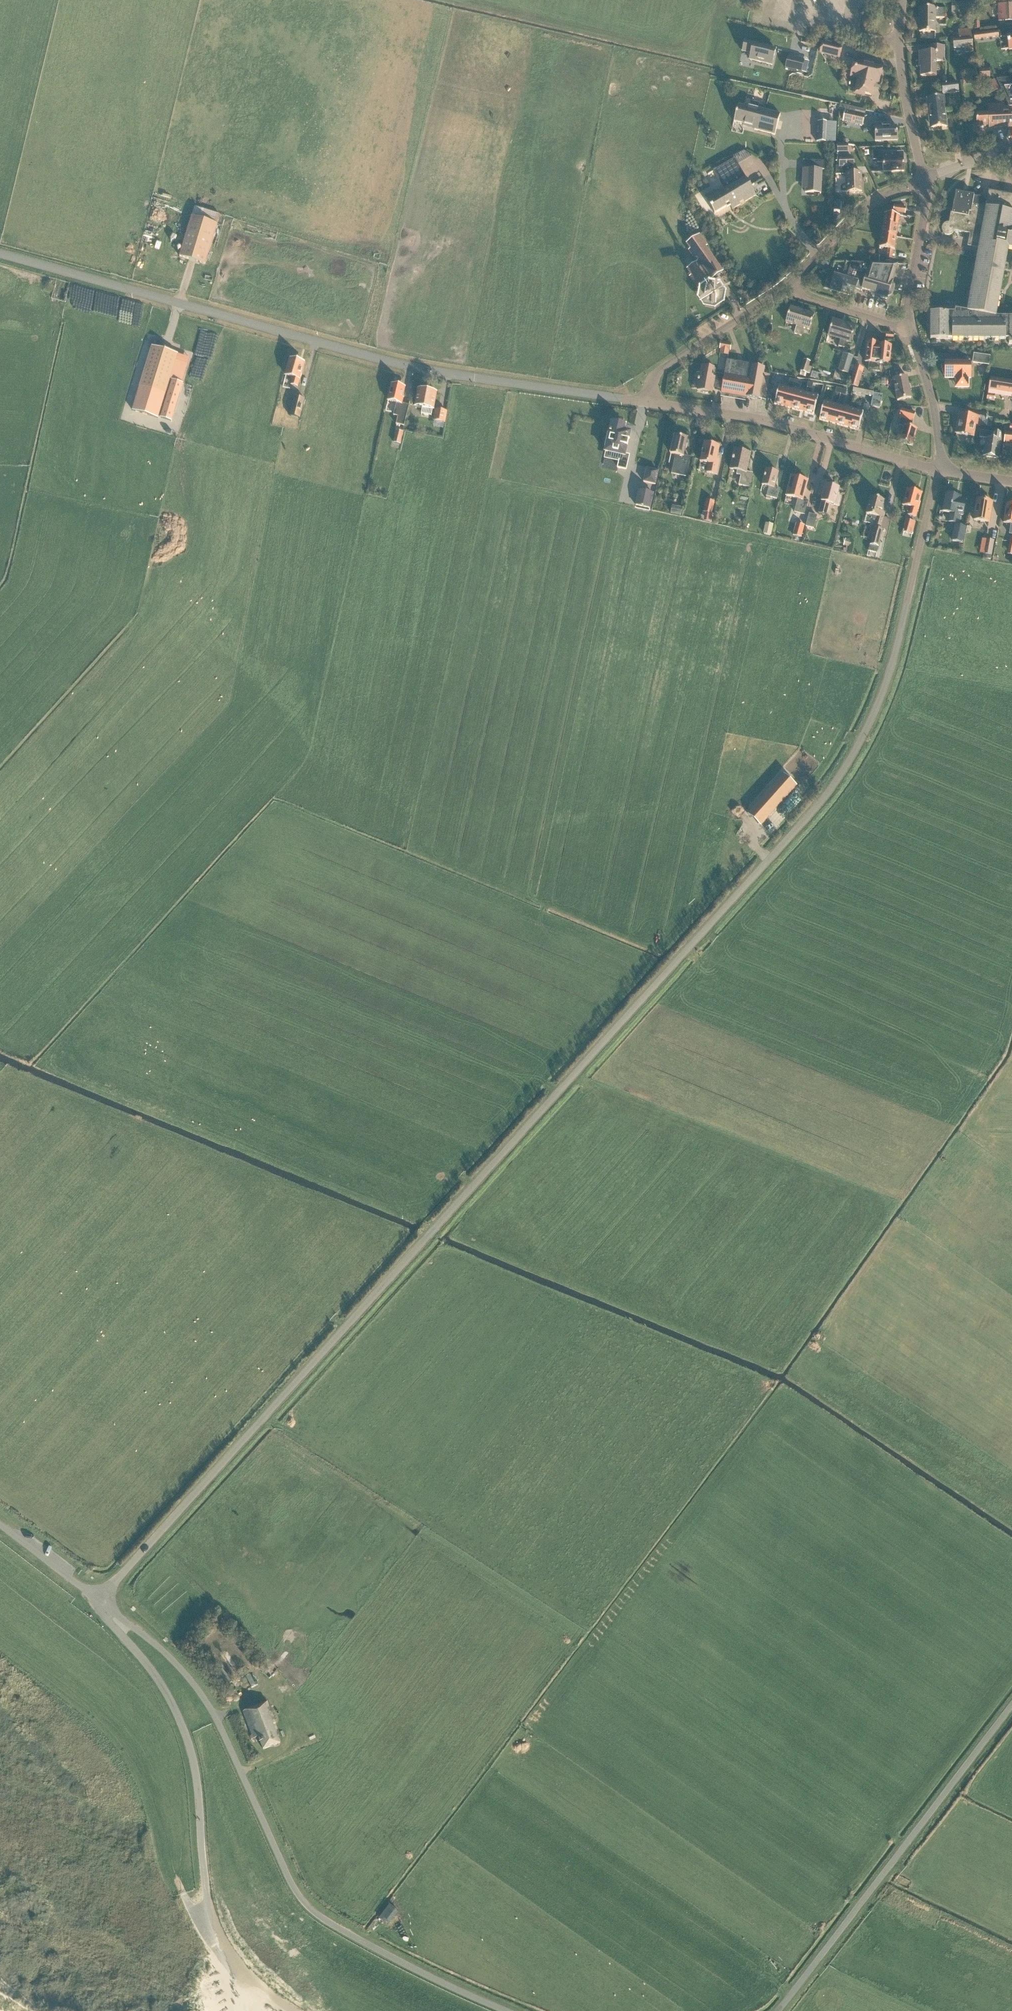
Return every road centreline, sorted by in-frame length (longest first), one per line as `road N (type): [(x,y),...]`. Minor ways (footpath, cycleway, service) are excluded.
road 1 (unclassified): [(101,1600),(833,787),(893,664),(938,470)]
road 2 (unclassified): [(0,255),(420,369),(650,404)]
road 3 (unclassified): [(101,1600),(164,1652),(211,1708),(307,1905),(370,1946),(505,2010)]
road 4 (unclassified): [(235,1973),(215,1917),(197,1752),(163,1685),(101,1600)]
road 5 (unclassified): [(779,2010),(1011,1706)]
road 6 (unclassified): [(938,470),(769,423),(650,404)]
road 7 (residential): [(650,404),(661,370),(790,287)]
road 8 (tertiary): [(924,178),(905,86),(902,0)]
road 9 (residential): [(790,287),(863,211),(925,184)]
road 10 (tertiary): [(938,470),(937,422),(909,326)]
road 11 (tertiary): [(909,326),(925,184)]
road 12 (unclassified): [(101,1600),(0,1525)]
road 13 (residential): [(909,326),(790,287)]

